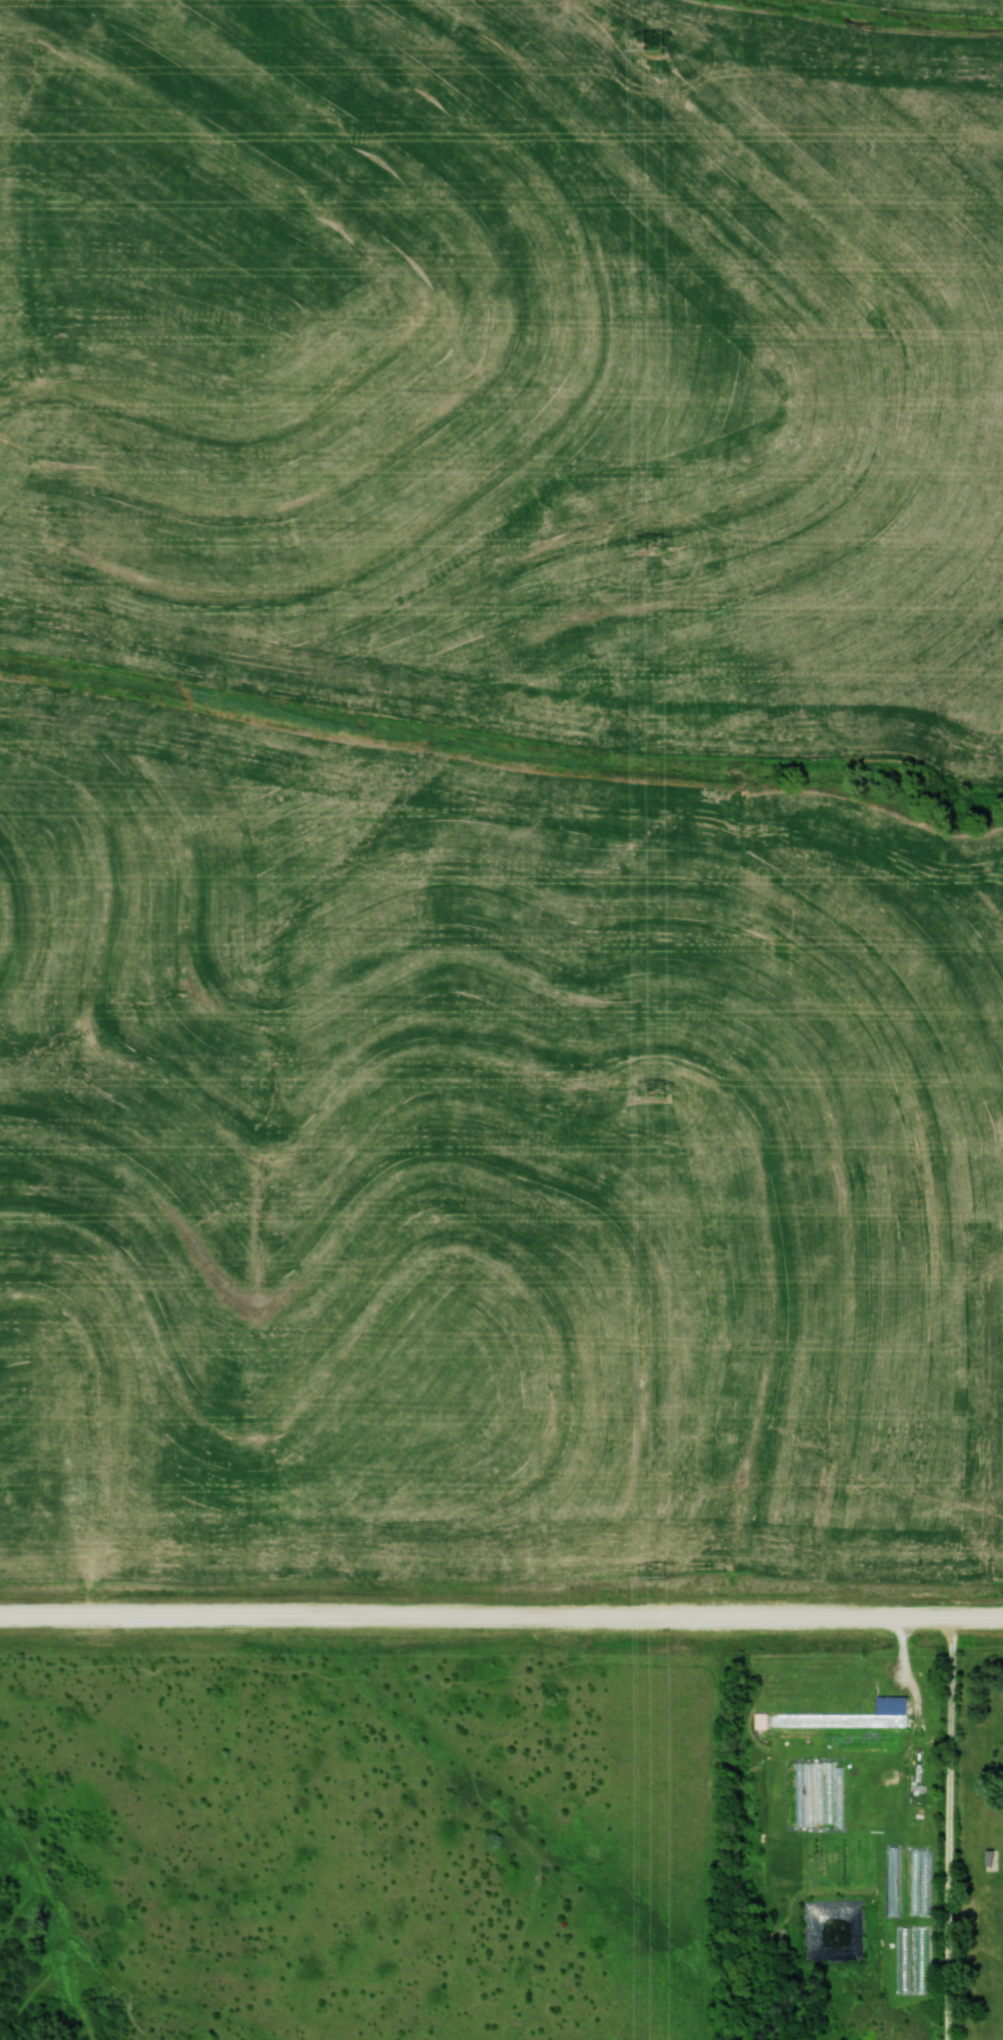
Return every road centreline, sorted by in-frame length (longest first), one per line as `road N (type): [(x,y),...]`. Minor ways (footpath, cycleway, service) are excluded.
road 1 (residential): [(1002,1616),(0,1613)]

